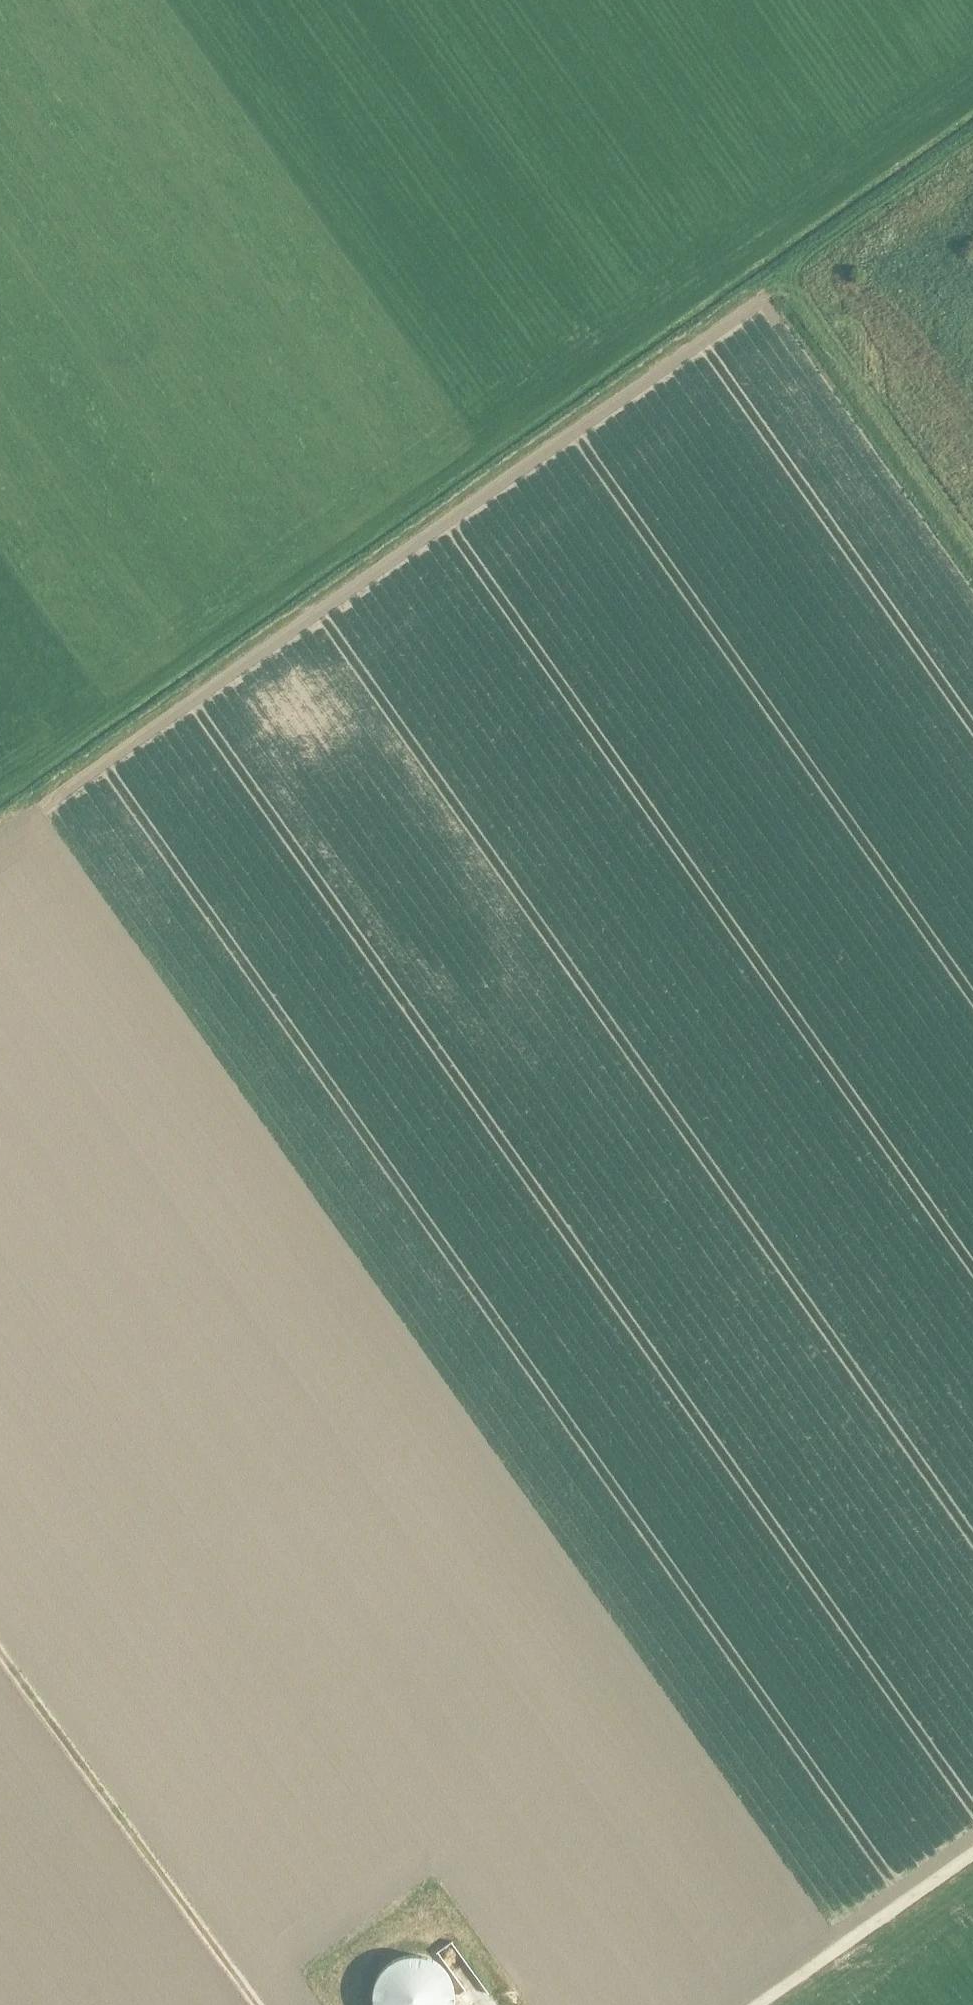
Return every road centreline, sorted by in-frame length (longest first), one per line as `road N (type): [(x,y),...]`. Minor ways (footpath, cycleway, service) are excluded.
road 1 (track): [(972,1857),(762,2004)]

